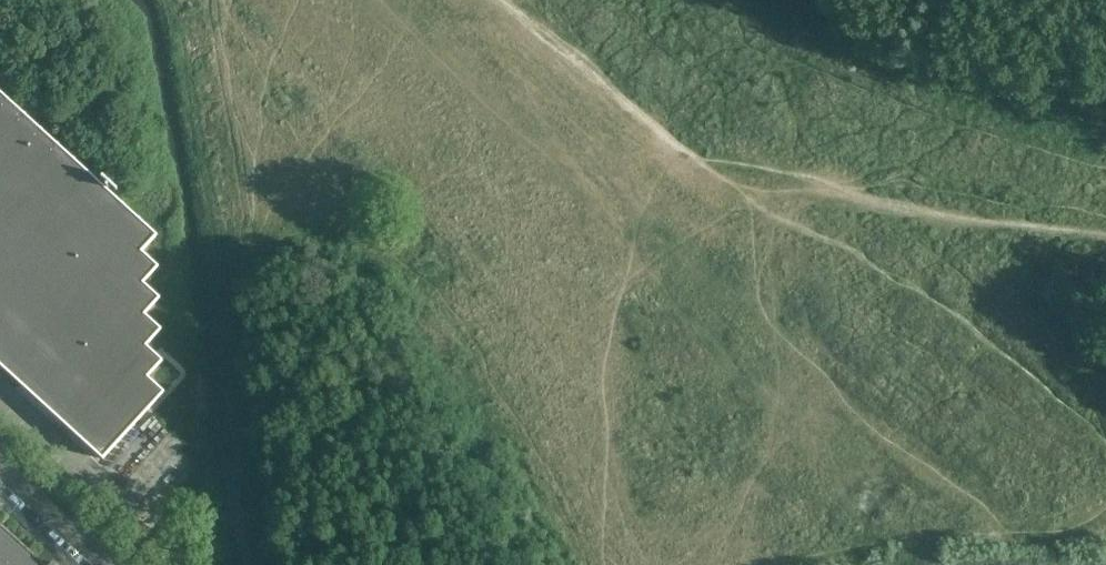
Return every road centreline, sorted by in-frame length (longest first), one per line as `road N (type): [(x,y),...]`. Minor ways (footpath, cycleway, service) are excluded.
road 1 (track): [(252,255),(274,221),(312,192),(359,172),(410,168),(629,209),(708,168),(1105,240)]
road 2 (track): [(812,189),(1091,430)]
road 3 (unclassified): [(0,471),(104,564)]

